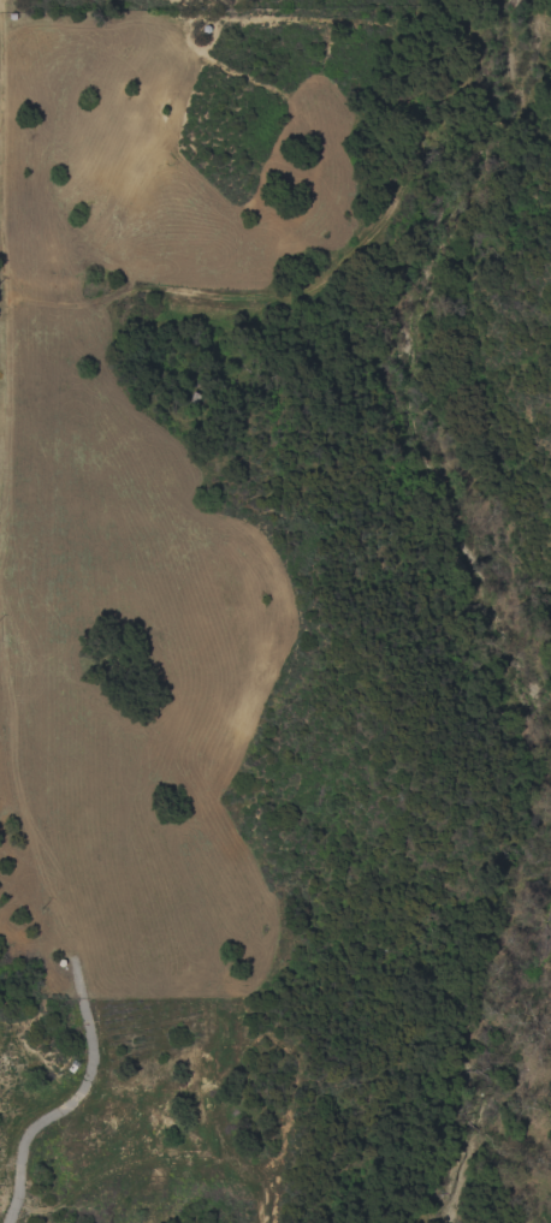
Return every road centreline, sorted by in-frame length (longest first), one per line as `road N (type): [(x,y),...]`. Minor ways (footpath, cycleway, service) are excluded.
road 1 (track): [(7,301),(135,289),(284,301),(314,291),(386,219),(432,204),(457,106),(502,75),(521,0)]

